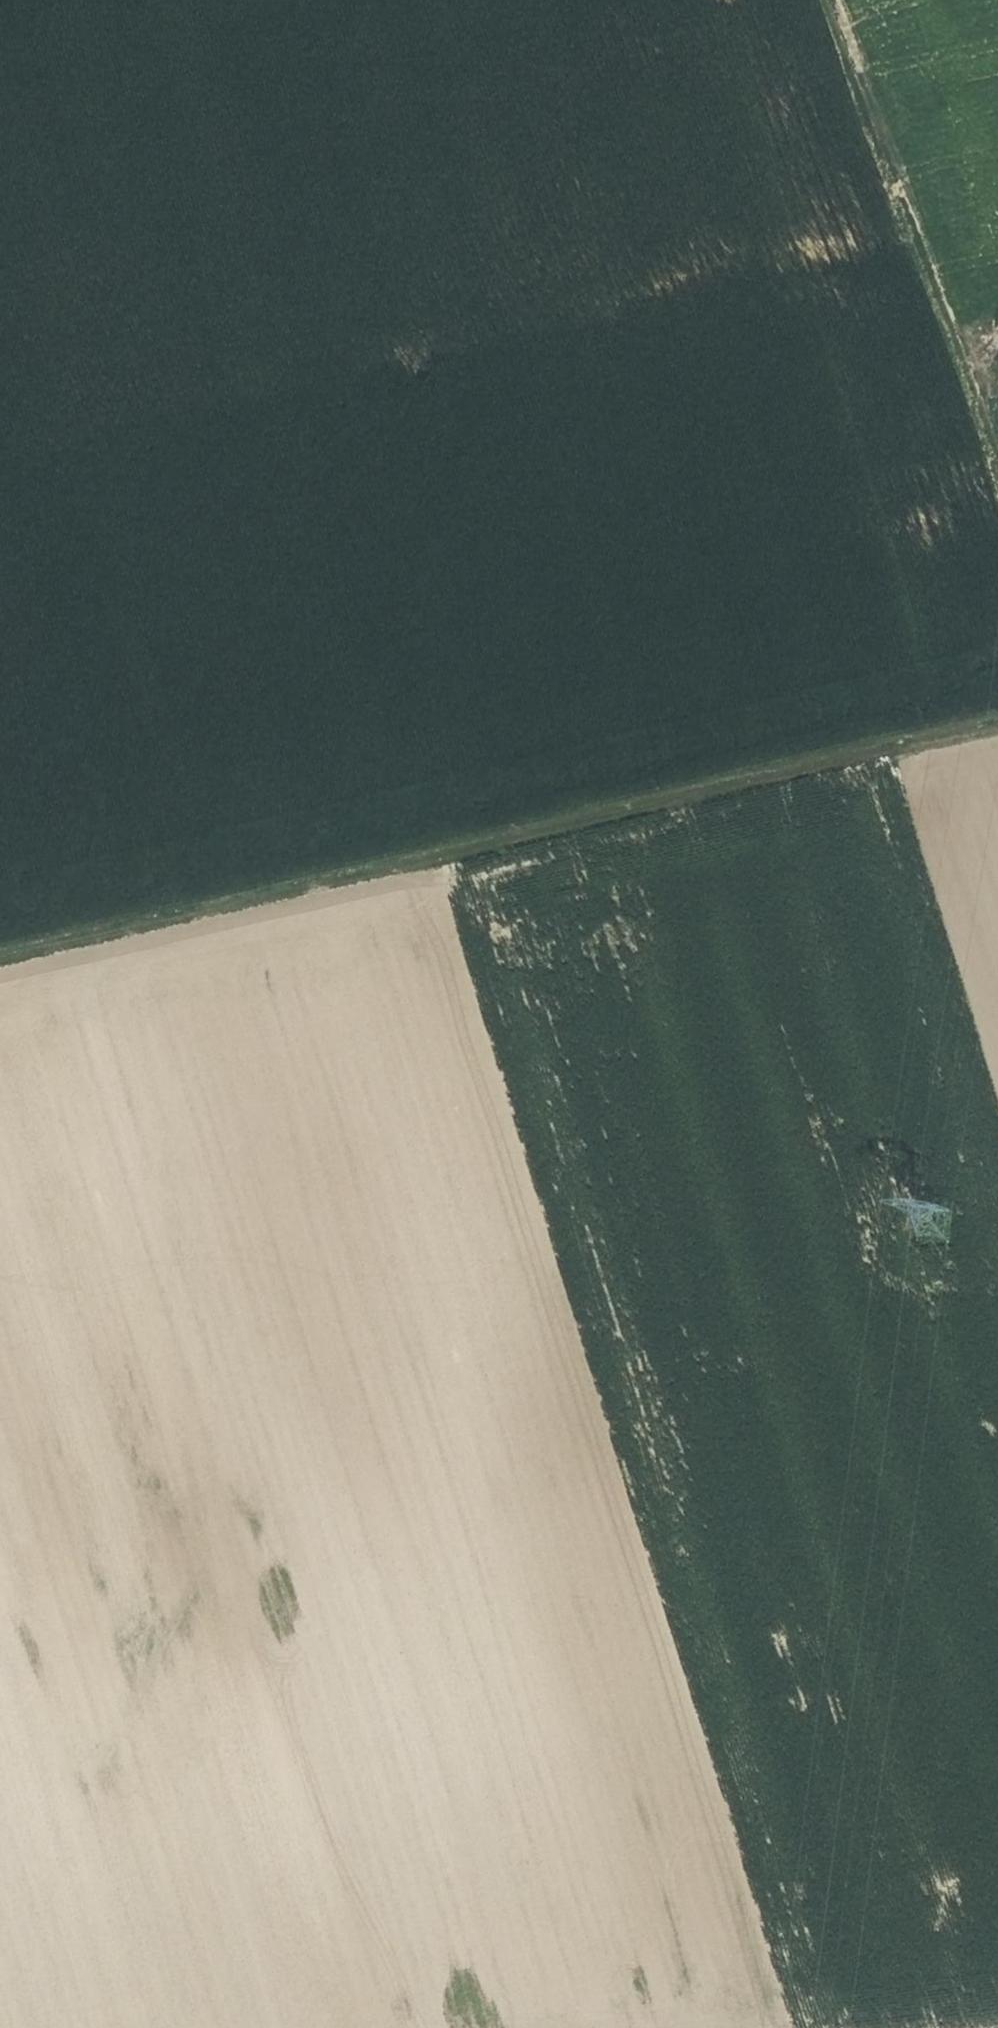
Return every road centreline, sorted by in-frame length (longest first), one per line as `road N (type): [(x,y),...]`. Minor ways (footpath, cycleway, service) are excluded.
road 1 (track): [(0,957),(997,734)]
road 2 (track): [(997,465),(830,0)]

